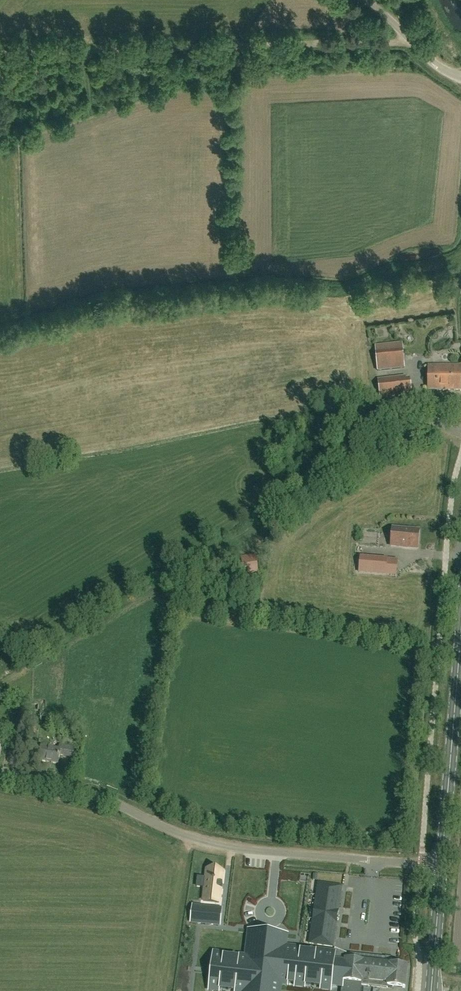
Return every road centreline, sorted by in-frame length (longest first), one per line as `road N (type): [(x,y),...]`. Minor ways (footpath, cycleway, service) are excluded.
road 1 (unclassified): [(442,868),(241,854),(179,839),(80,797),(0,783)]
road 2 (track): [(410,41),(0,52)]
road 3 (secondary): [(442,868),(460,642)]
road 4 (unclassified): [(460,79),(366,0)]
road 5 (secondary): [(432,990),(442,868)]

